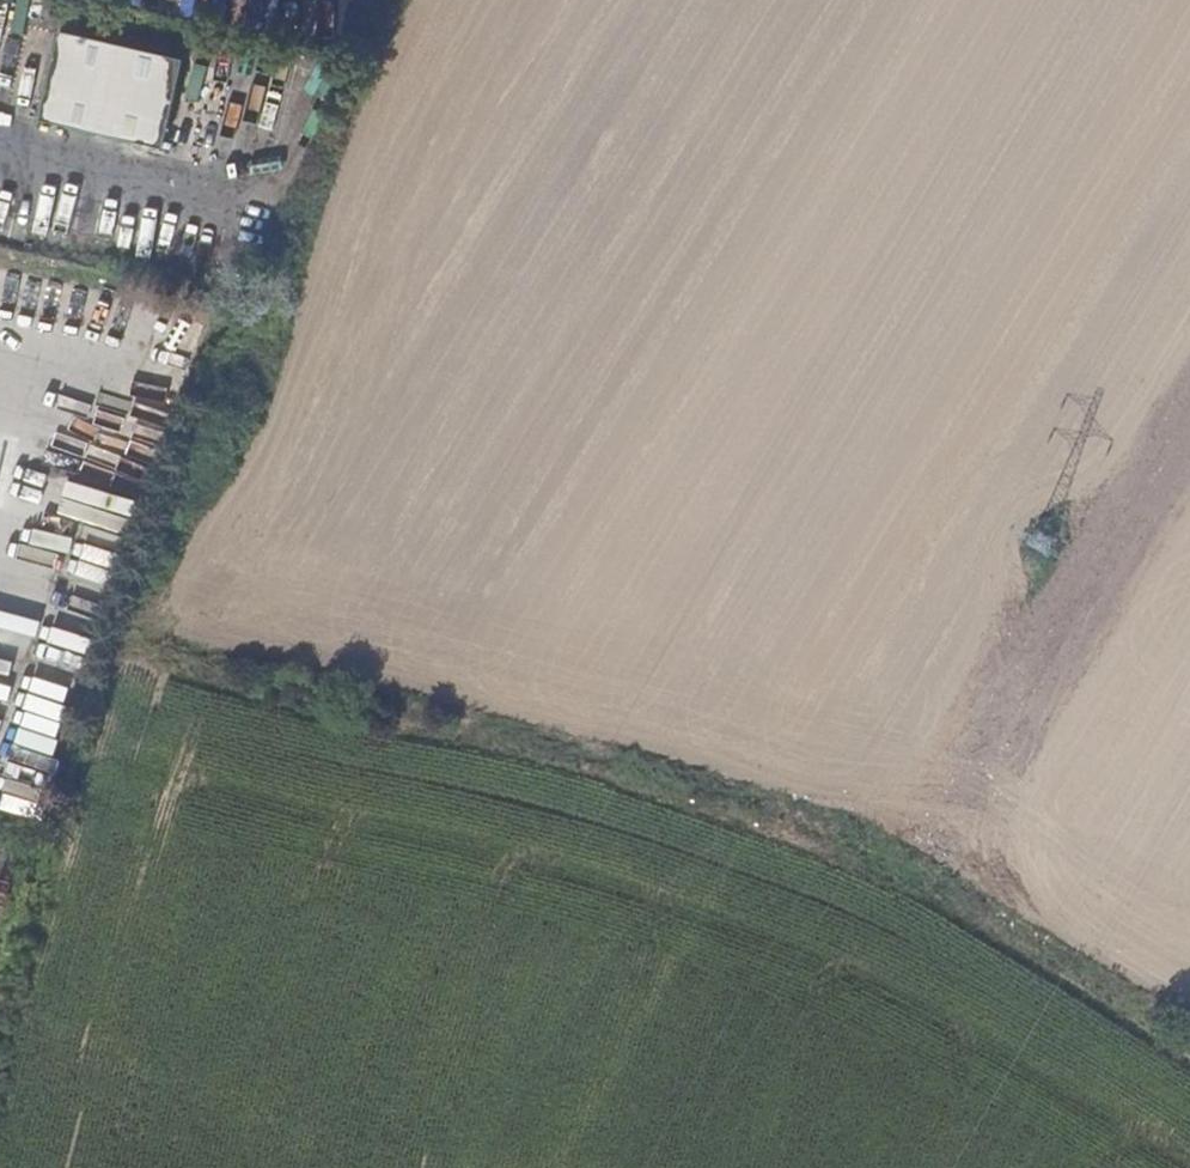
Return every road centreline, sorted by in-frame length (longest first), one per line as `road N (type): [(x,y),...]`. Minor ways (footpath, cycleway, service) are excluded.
road 1 (track): [(281,711),(614,763),(843,848),(927,891)]
road 2 (track): [(1189,1034),(927,891)]

